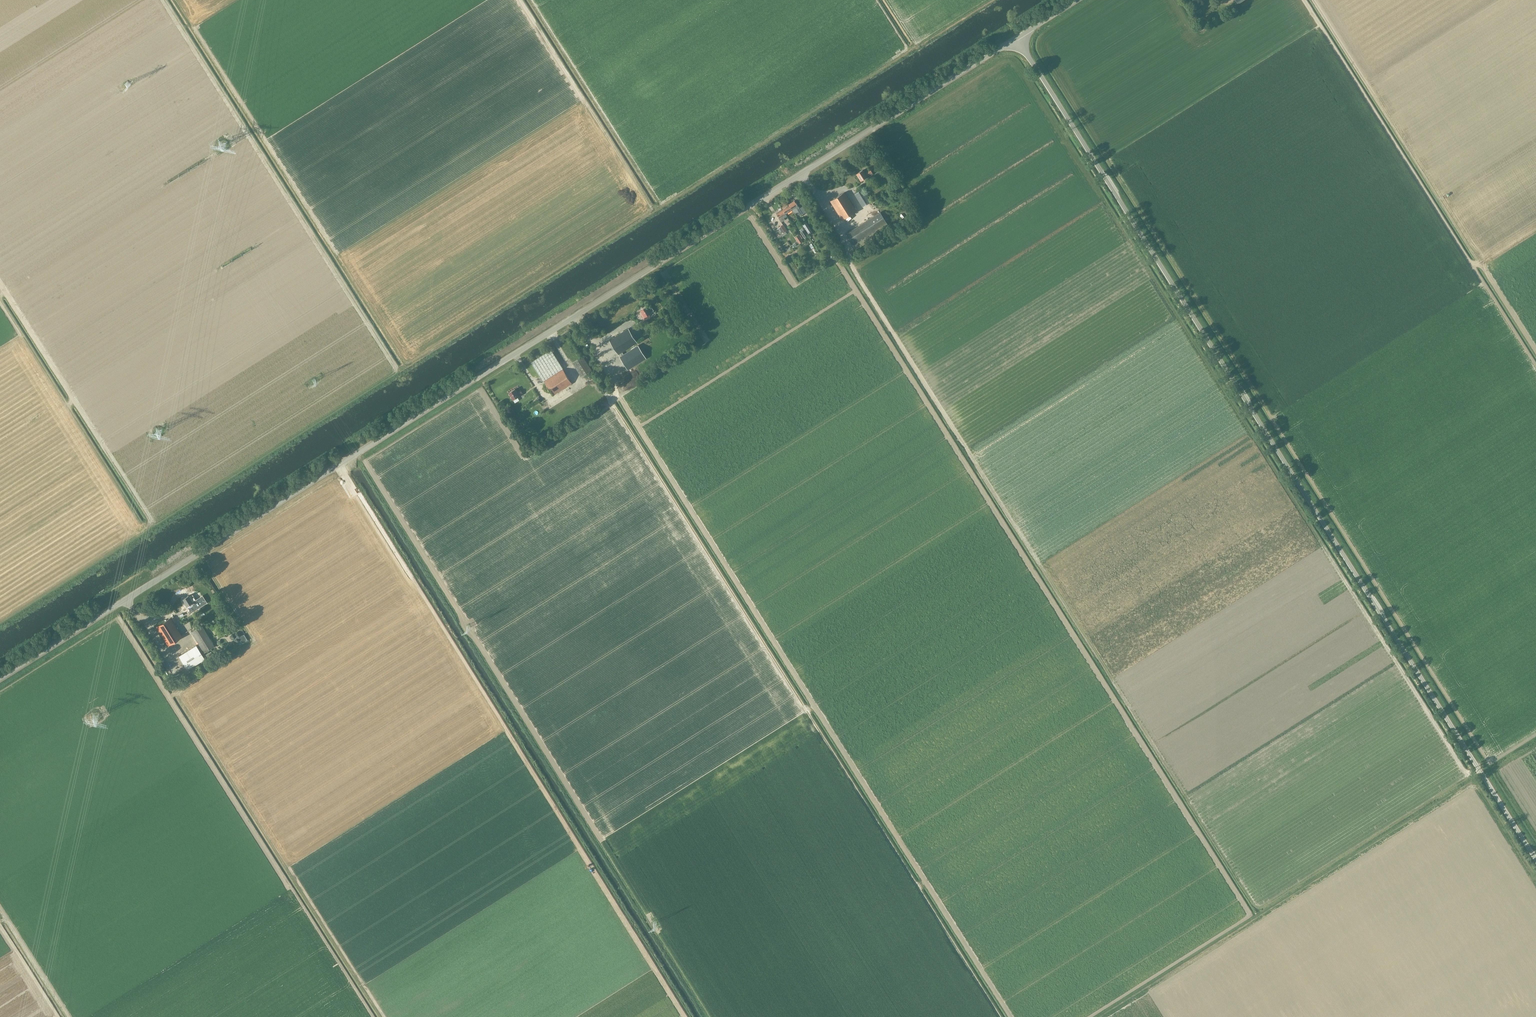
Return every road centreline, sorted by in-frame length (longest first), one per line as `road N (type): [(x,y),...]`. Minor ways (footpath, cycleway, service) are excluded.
road 1 (unclassified): [(0,679),(1016,38)]
road 2 (unclassified): [(1535,860),(1016,38)]
road 3 (track): [(437,617),(340,464)]

